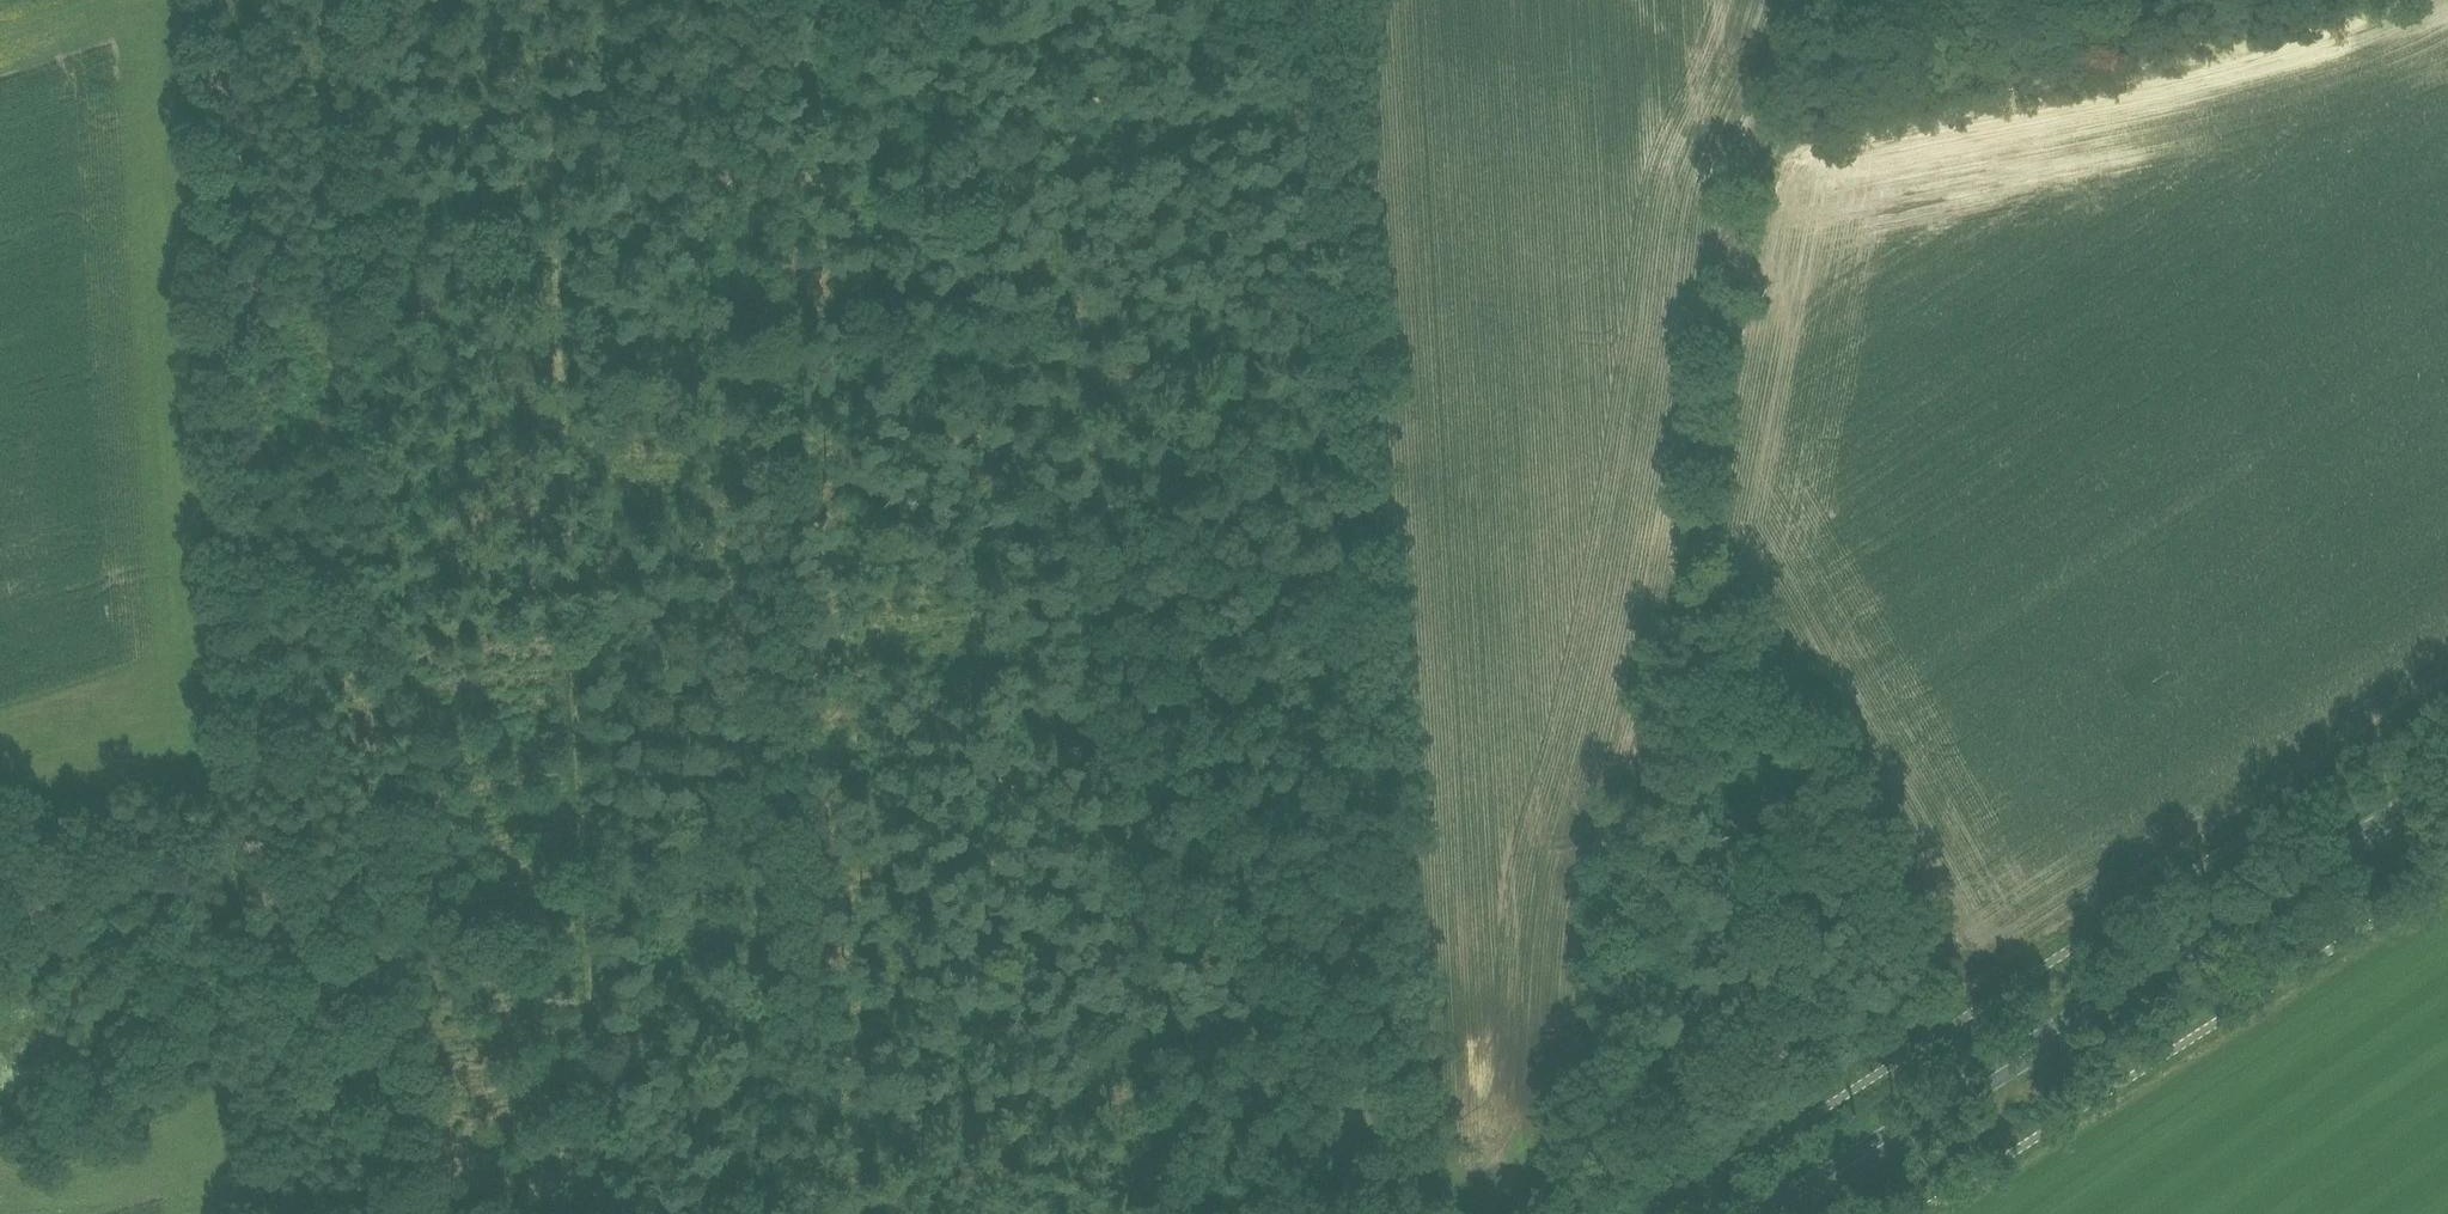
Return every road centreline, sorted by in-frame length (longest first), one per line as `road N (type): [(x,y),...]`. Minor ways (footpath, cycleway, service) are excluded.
road 1 (primary): [(1768,1213),(2447,788)]

